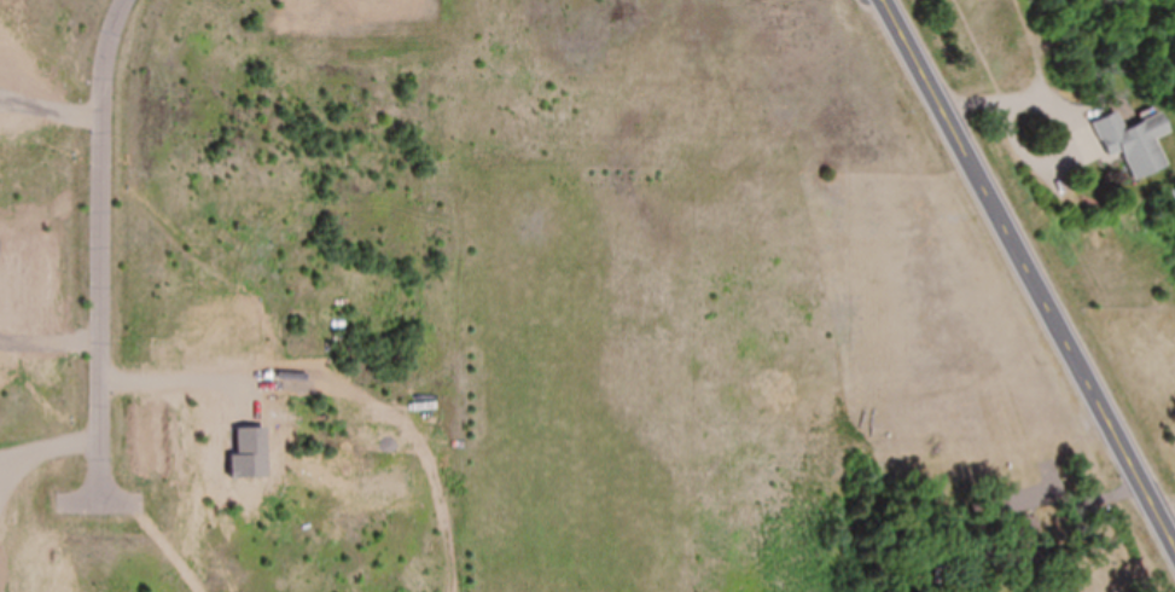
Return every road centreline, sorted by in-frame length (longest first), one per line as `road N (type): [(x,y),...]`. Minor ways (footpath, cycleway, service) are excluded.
road 1 (tertiary): [(1174,550),(878,0)]
road 2 (residential): [(116,0),(105,25),(101,111),(100,483)]

